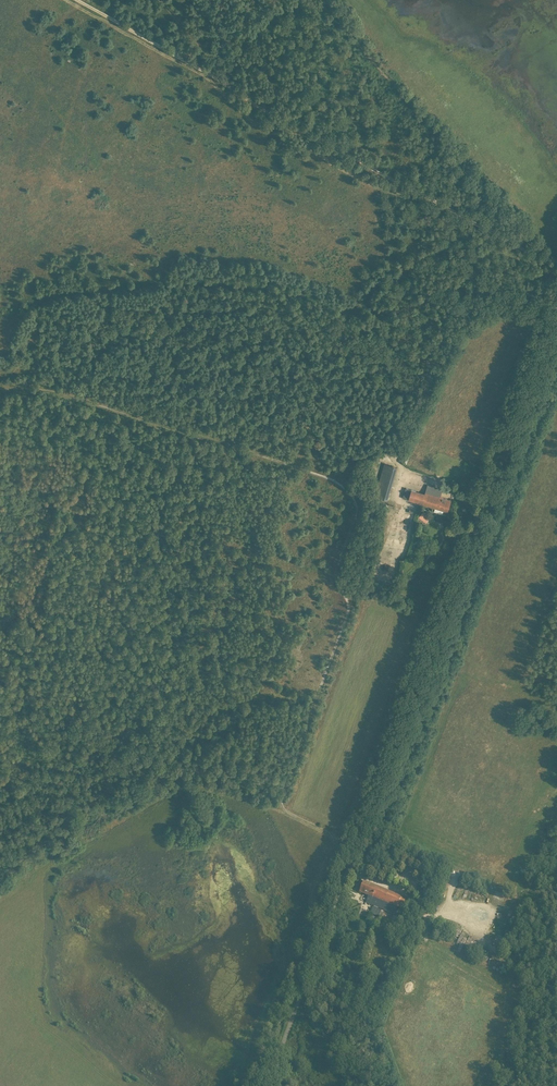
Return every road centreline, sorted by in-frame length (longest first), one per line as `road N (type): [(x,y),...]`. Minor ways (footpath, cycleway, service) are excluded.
road 1 (track): [(0,389),(121,410),(350,492),(357,512),(335,576),(348,612),(283,805),(341,836)]
road 2 (track): [(556,268),(76,0)]

